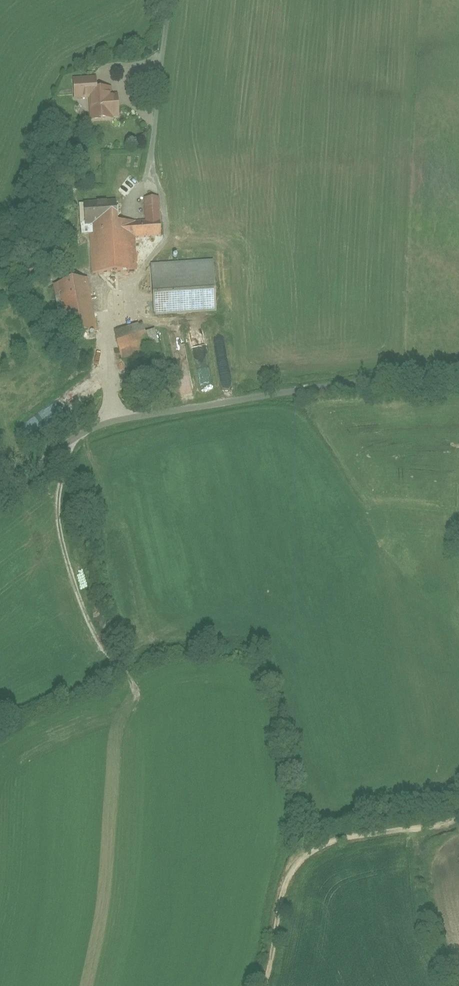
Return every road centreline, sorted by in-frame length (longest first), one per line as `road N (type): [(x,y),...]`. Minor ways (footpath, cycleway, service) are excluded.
road 1 (residential): [(458,377),(180,406),(71,445),(0,500)]
road 2 (track): [(263,985),(288,872),(334,844),(458,814)]
road 3 (track): [(166,0),(159,56),(127,78),(135,104),(155,119),(152,182),(136,199)]

